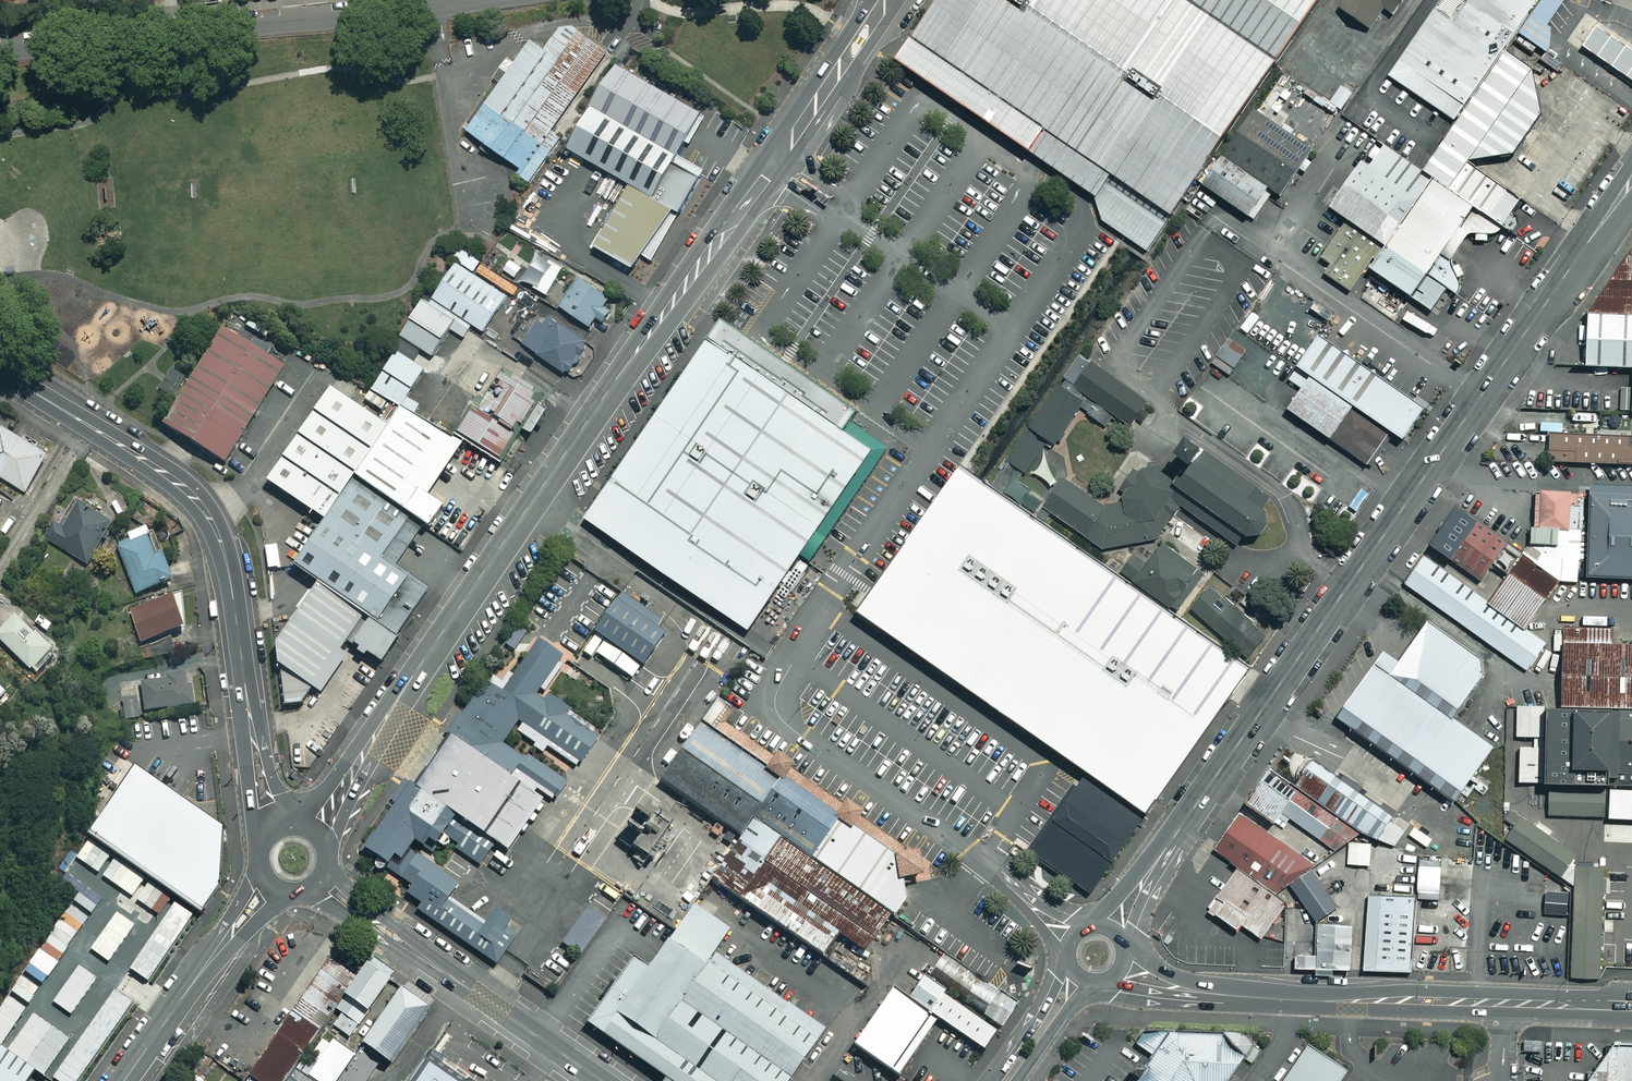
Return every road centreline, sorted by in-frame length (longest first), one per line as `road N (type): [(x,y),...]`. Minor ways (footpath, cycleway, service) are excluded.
road 1 (tertiary): [(884,0),(405,686),(319,829)]
road 2 (tertiary): [(1111,929),(1617,203)]
road 3 (tertiary): [(270,829),(235,604),(211,521),(163,472),(0,372)]
road 4 (residential): [(0,52),(459,0)]
road 5 (tertiary): [(602,1080),(320,882)]
road 6 (tertiary): [(271,883),(124,1080)]
road 7 (tertiary): [(1506,1005),(1292,1001)]
road 8 (tertiary): [(1292,1001),(1188,990),(1121,969)]
road 9 (tertiary): [(991,1080),(1070,962)]
road 10 (tertiary): [(1631,1010),(1506,1005)]
road 11 (tertiary): [(1097,982),(1020,1080)]

